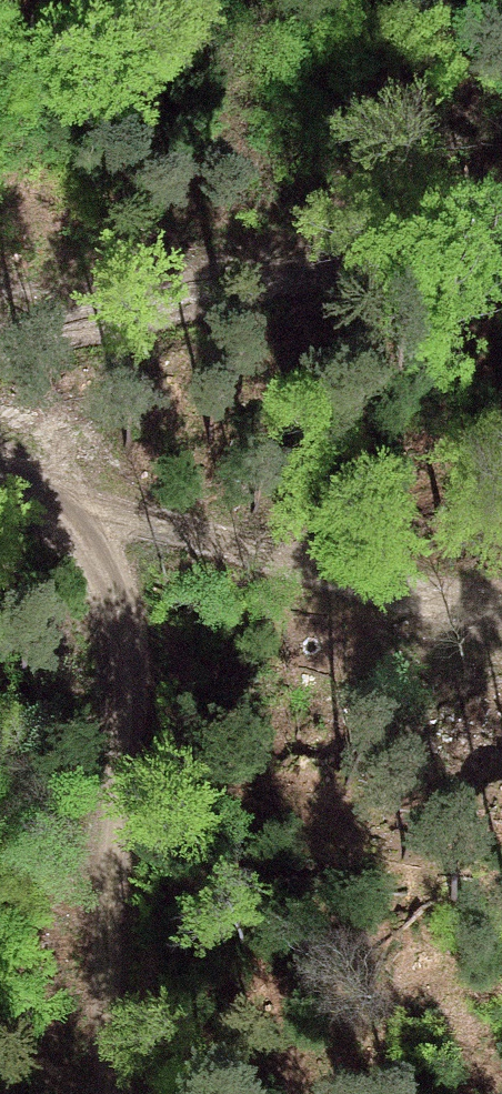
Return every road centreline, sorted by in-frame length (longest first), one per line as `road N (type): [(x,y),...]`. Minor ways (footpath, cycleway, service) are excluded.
road 1 (track): [(114,1093),(122,663),(108,581),(78,529),(31,480),(0,468)]
road 2 (track): [(0,329),(88,299),(501,237)]
road 3 (track): [(31,480),(501,582)]

